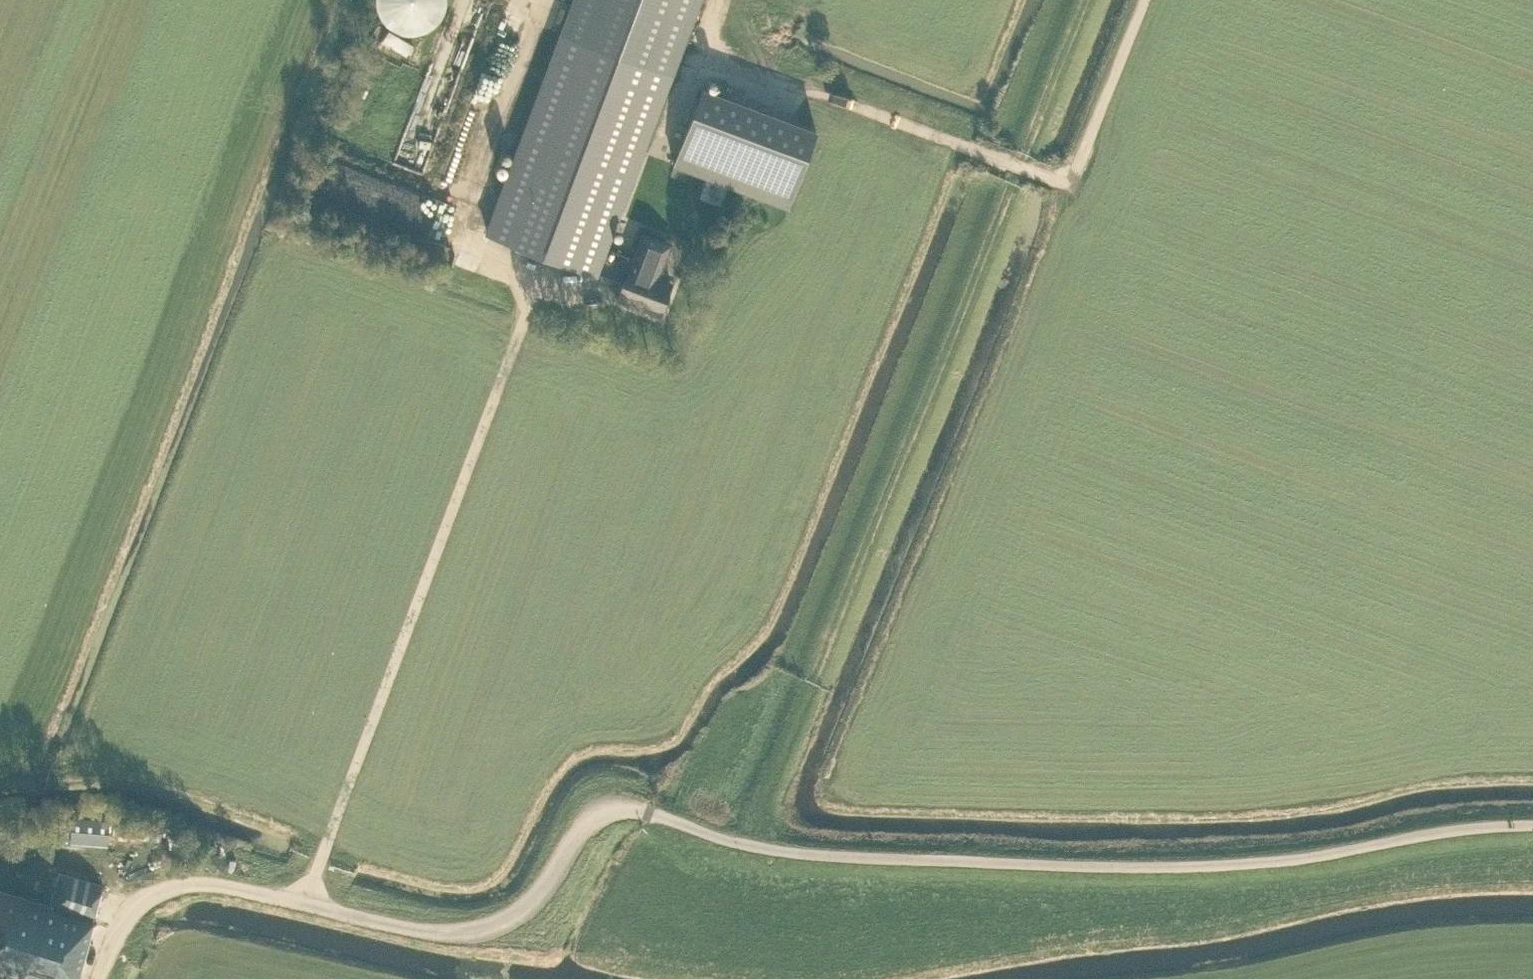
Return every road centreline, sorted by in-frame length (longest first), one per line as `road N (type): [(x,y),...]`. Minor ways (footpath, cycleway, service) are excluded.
road 1 (unclassified): [(97,978),(137,906),(195,883),(449,936),(479,934),(532,902),(585,828),(622,809),(776,851),(1100,868),(1244,865),(1532,825)]
road 2 (track): [(721,0),(702,53),(1070,186),(1143,0)]

